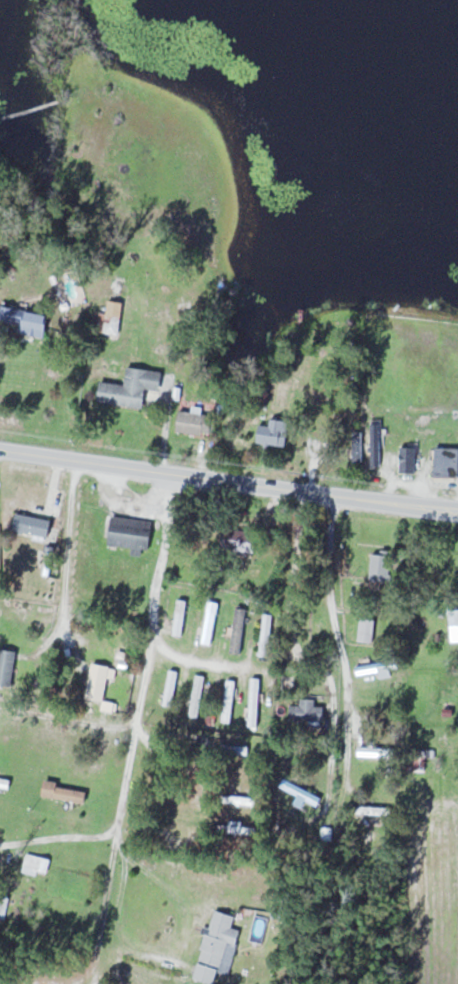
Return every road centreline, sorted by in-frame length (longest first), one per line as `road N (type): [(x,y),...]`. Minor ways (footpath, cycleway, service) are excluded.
road 1 (residential): [(0,845),(110,834),(118,826),(176,477)]
road 2 (secondary): [(0,445),(176,477),(457,506)]
road 3 (residential): [(333,492),(330,600),(348,681),(341,769)]

